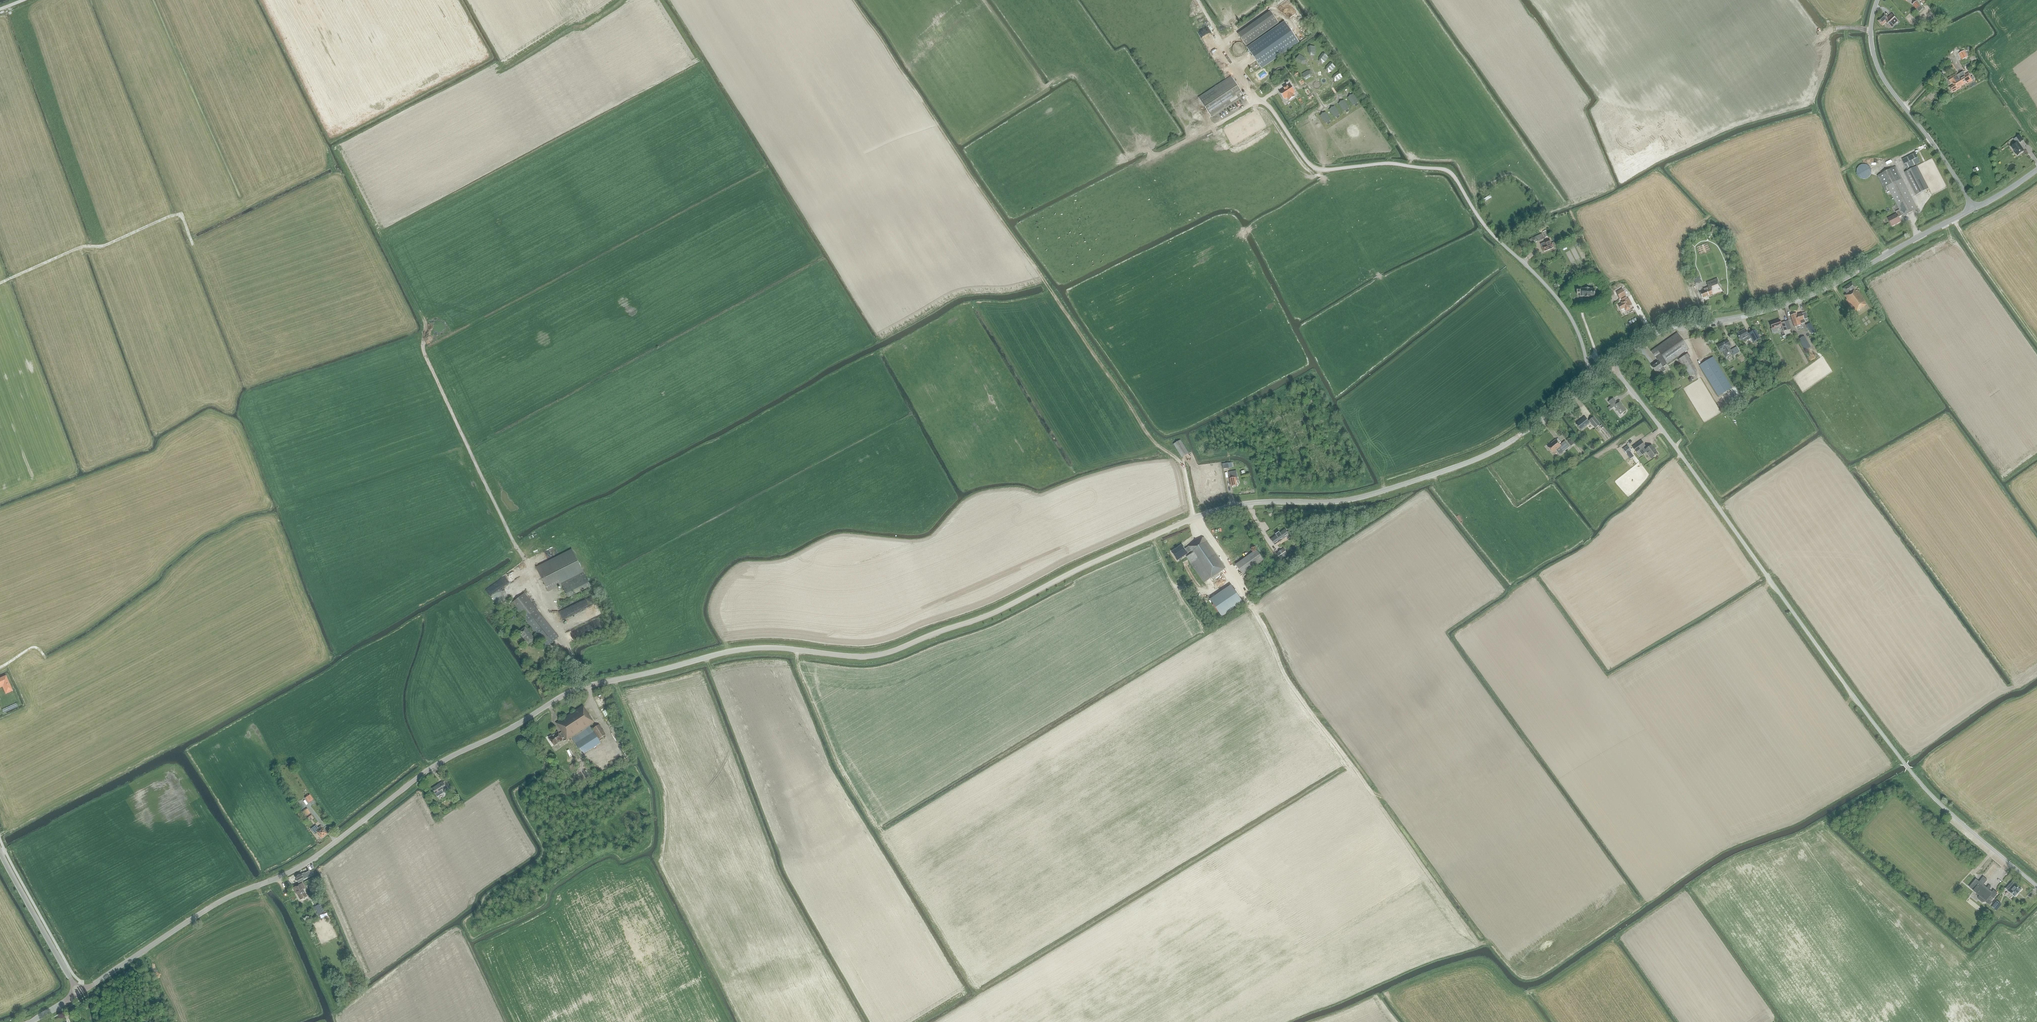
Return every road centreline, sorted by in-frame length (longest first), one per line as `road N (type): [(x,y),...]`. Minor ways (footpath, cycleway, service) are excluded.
road 1 (tertiary): [(79,994),(214,905),(306,863),(442,761),(574,691),(733,651),(879,655),(987,616),(1229,506),(1356,499),(1483,456),(1593,376)]
road 2 (tertiary): [(2036,886),(1908,768),(1613,367)]
road 3 (unclassified): [(1593,376),(1558,299),(1491,233),(1449,172),(1395,164),(1316,169),(1258,103),(1143,165)]
road 4 (tertiary): [(1613,367),(1653,334),(1806,297),(1973,209)]
road 5 (tertiary): [(1973,209),(1882,77),(1872,45),(1878,0)]
road 6 (tertiary): [(79,994),(0,852)]

